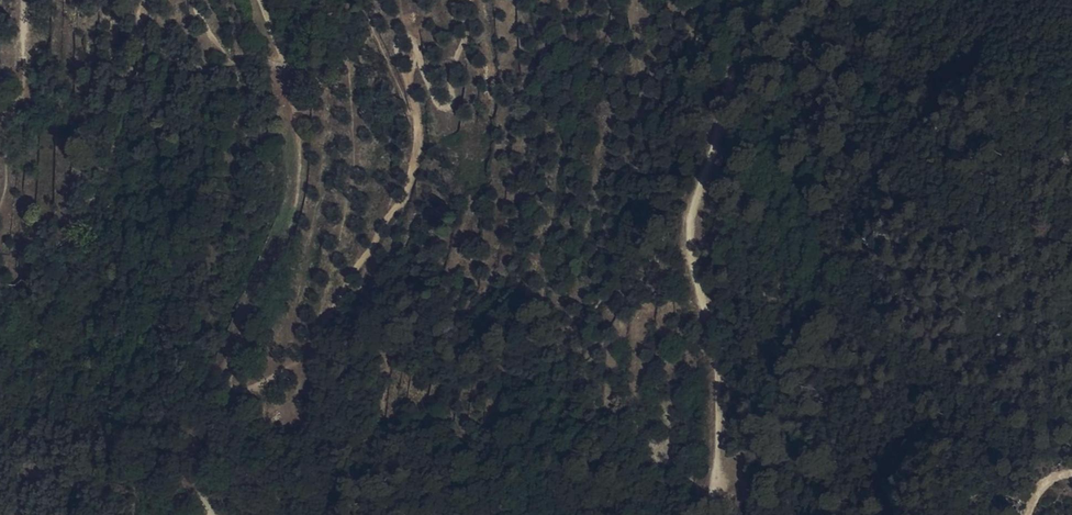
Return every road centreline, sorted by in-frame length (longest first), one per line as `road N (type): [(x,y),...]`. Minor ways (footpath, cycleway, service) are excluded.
road 1 (track): [(471,0),(452,98),(431,92),(414,39),(404,36),(398,47),(417,139),(401,205),(305,353),(249,388)]
road 2 (track): [(716,514),(718,364),(691,219),(753,0)]

